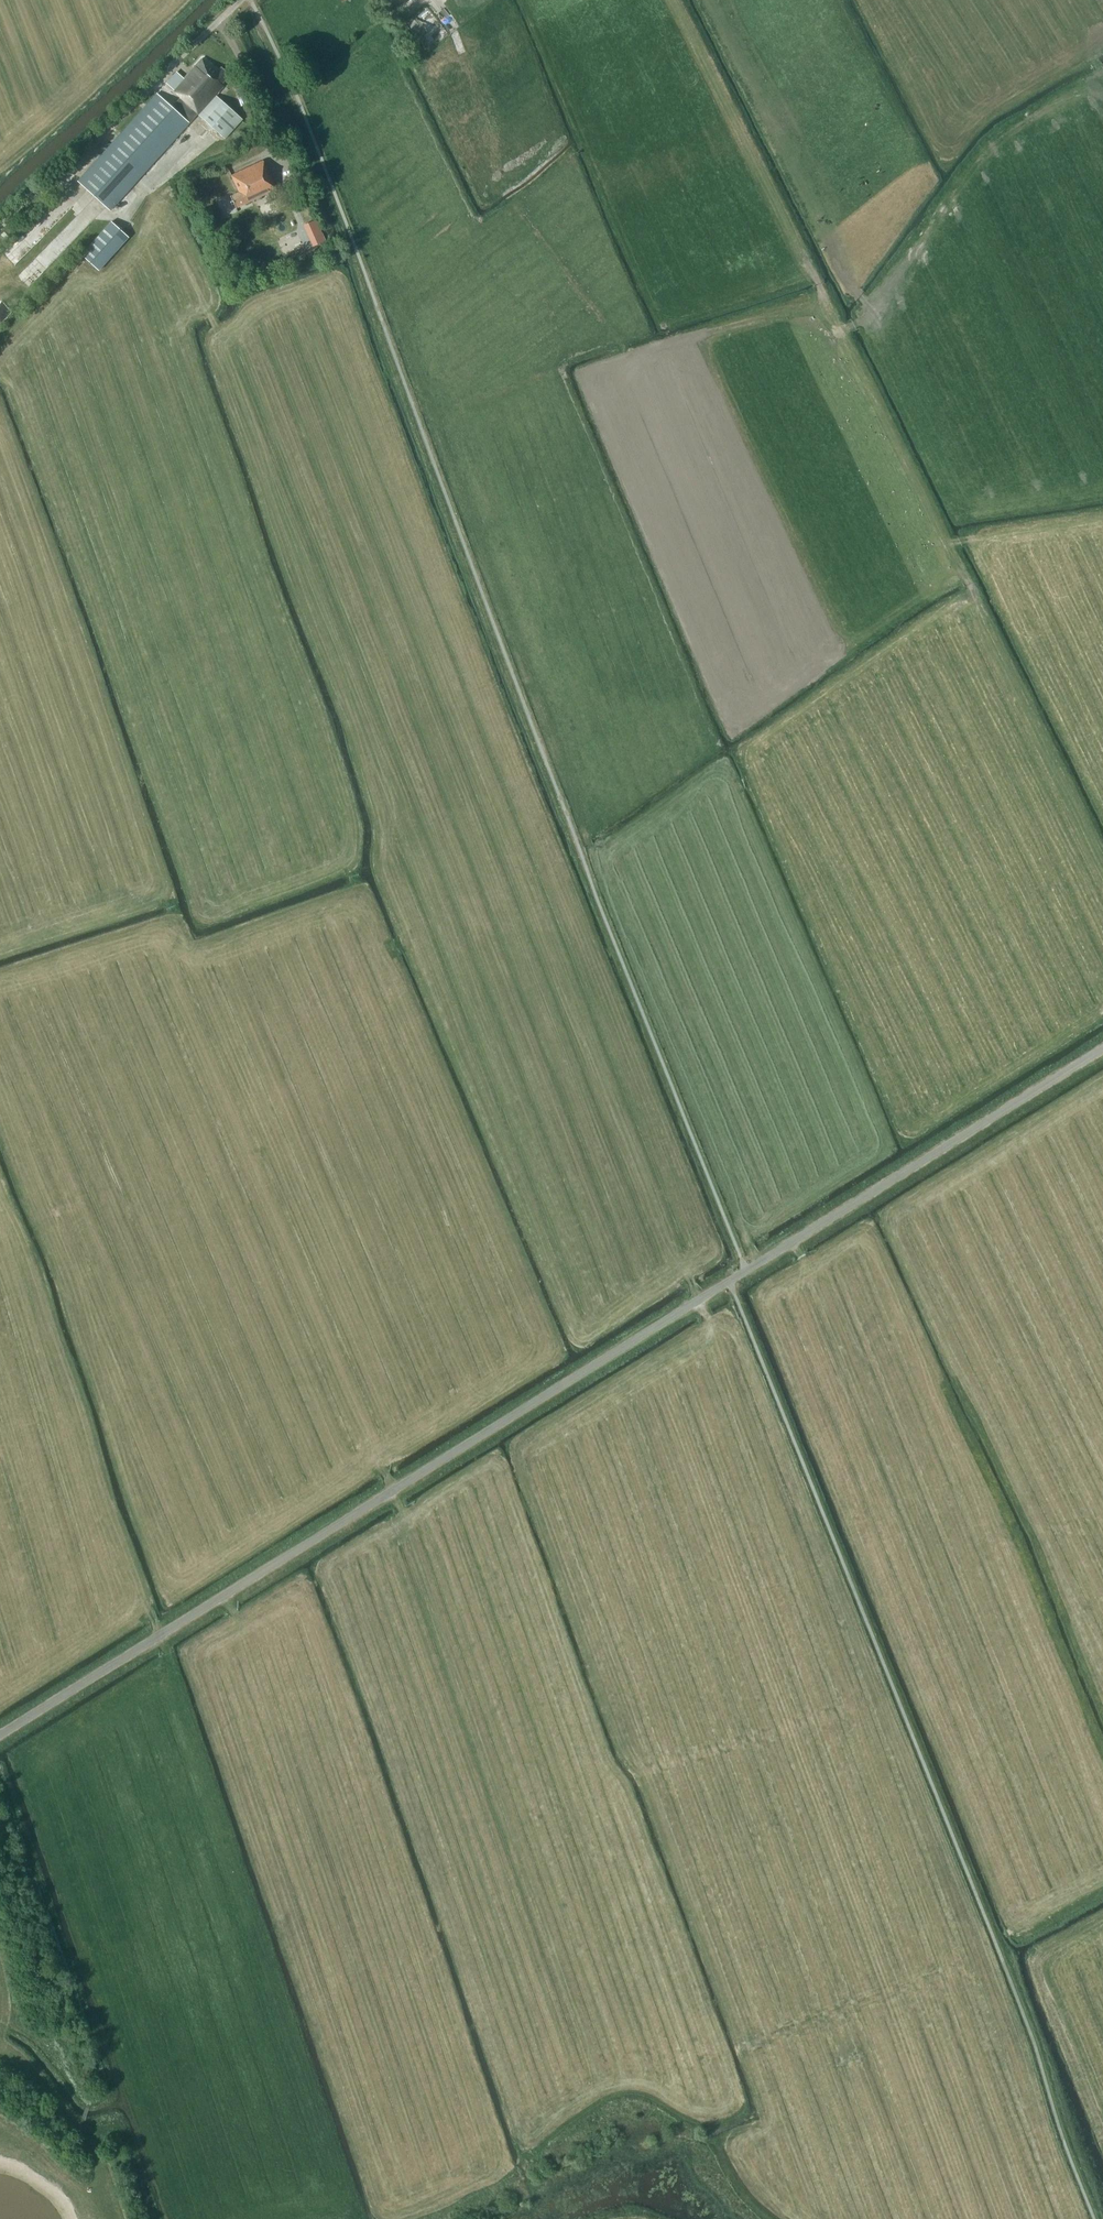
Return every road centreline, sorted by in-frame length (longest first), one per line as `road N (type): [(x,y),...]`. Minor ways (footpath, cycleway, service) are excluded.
road 1 (unclassified): [(0,1736),(1102,1049)]
road 2 (track): [(0,227),(242,0)]
road 3 (track): [(219,21),(274,125),(274,157)]

